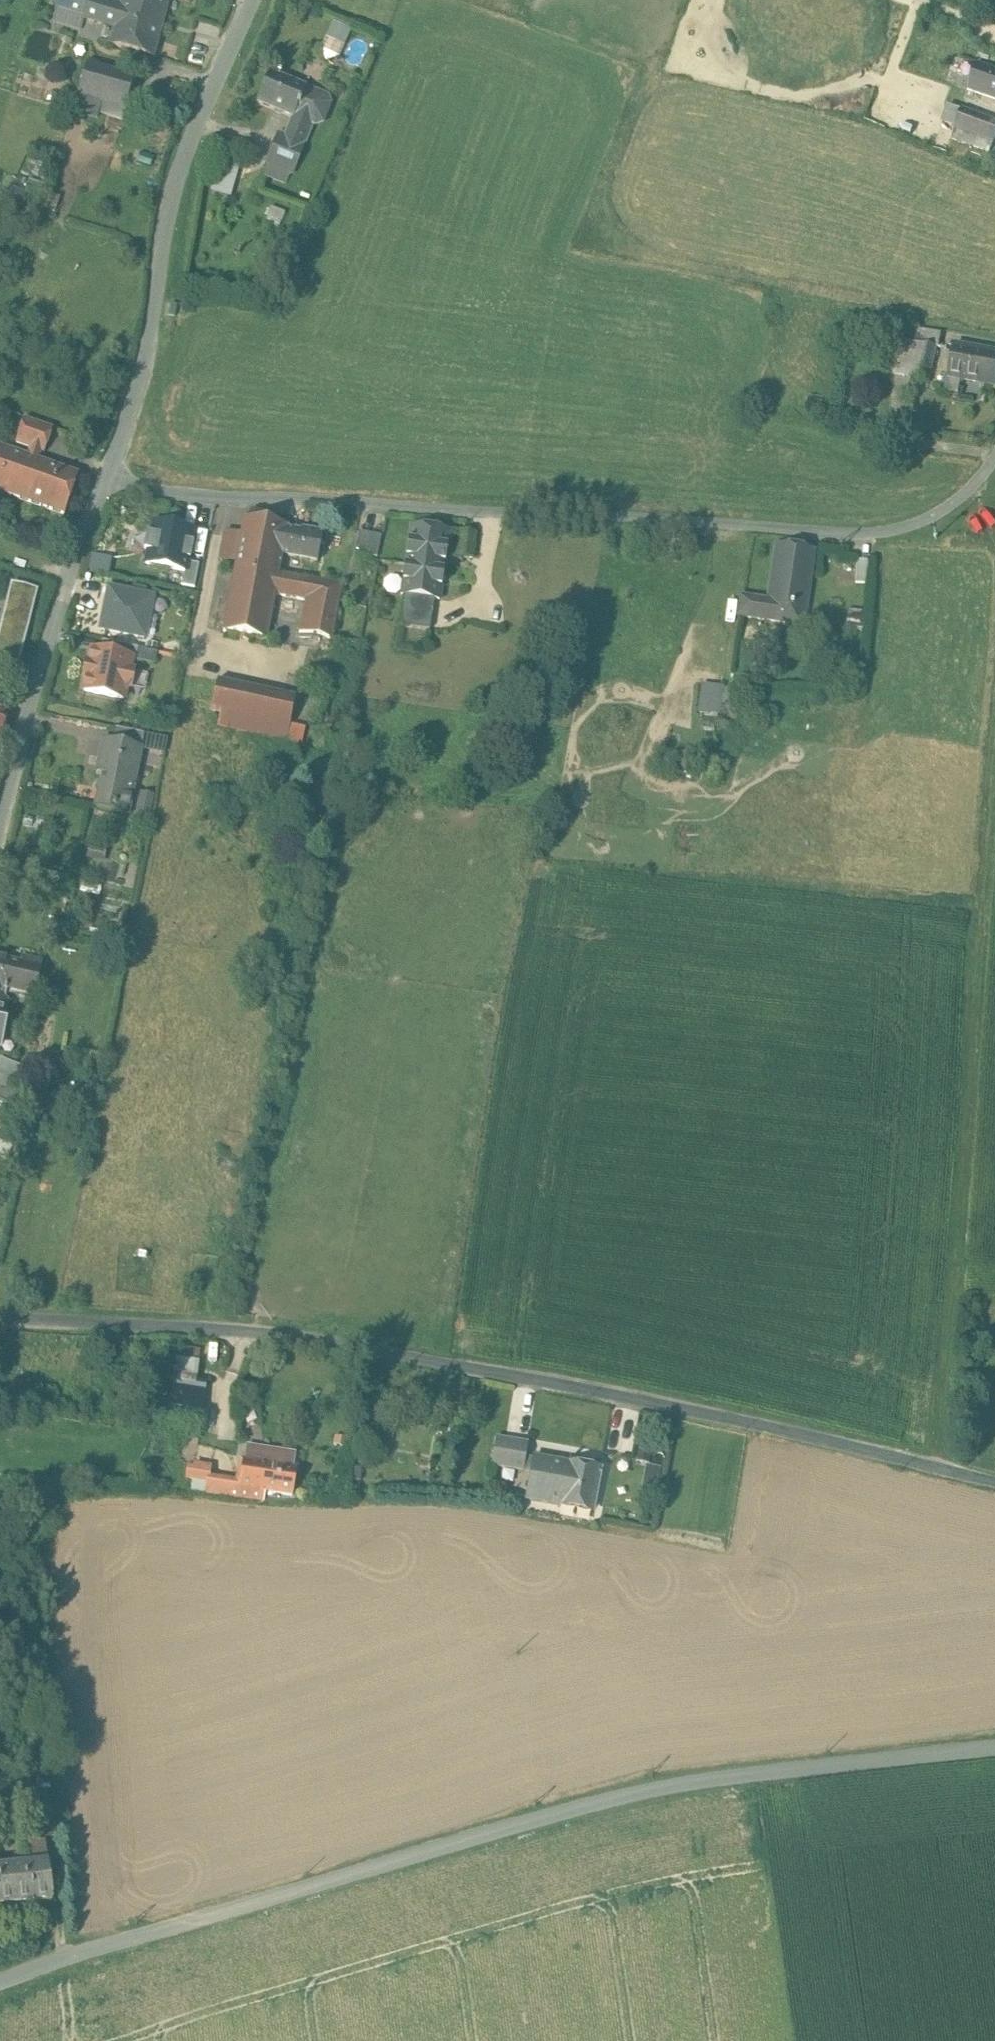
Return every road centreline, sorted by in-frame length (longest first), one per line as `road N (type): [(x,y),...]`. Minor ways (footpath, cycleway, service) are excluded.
road 1 (residential): [(994,1741),(667,1782),(0,1977)]
road 2 (residential): [(994,1479),(476,1361),(0,1318)]
road 3 (residential): [(994,505),(953,528),(854,528),(108,482)]
road 4 (residential): [(248,0),(191,154),(145,361),(108,482)]
road 5 (residential): [(108,482),(0,818)]

